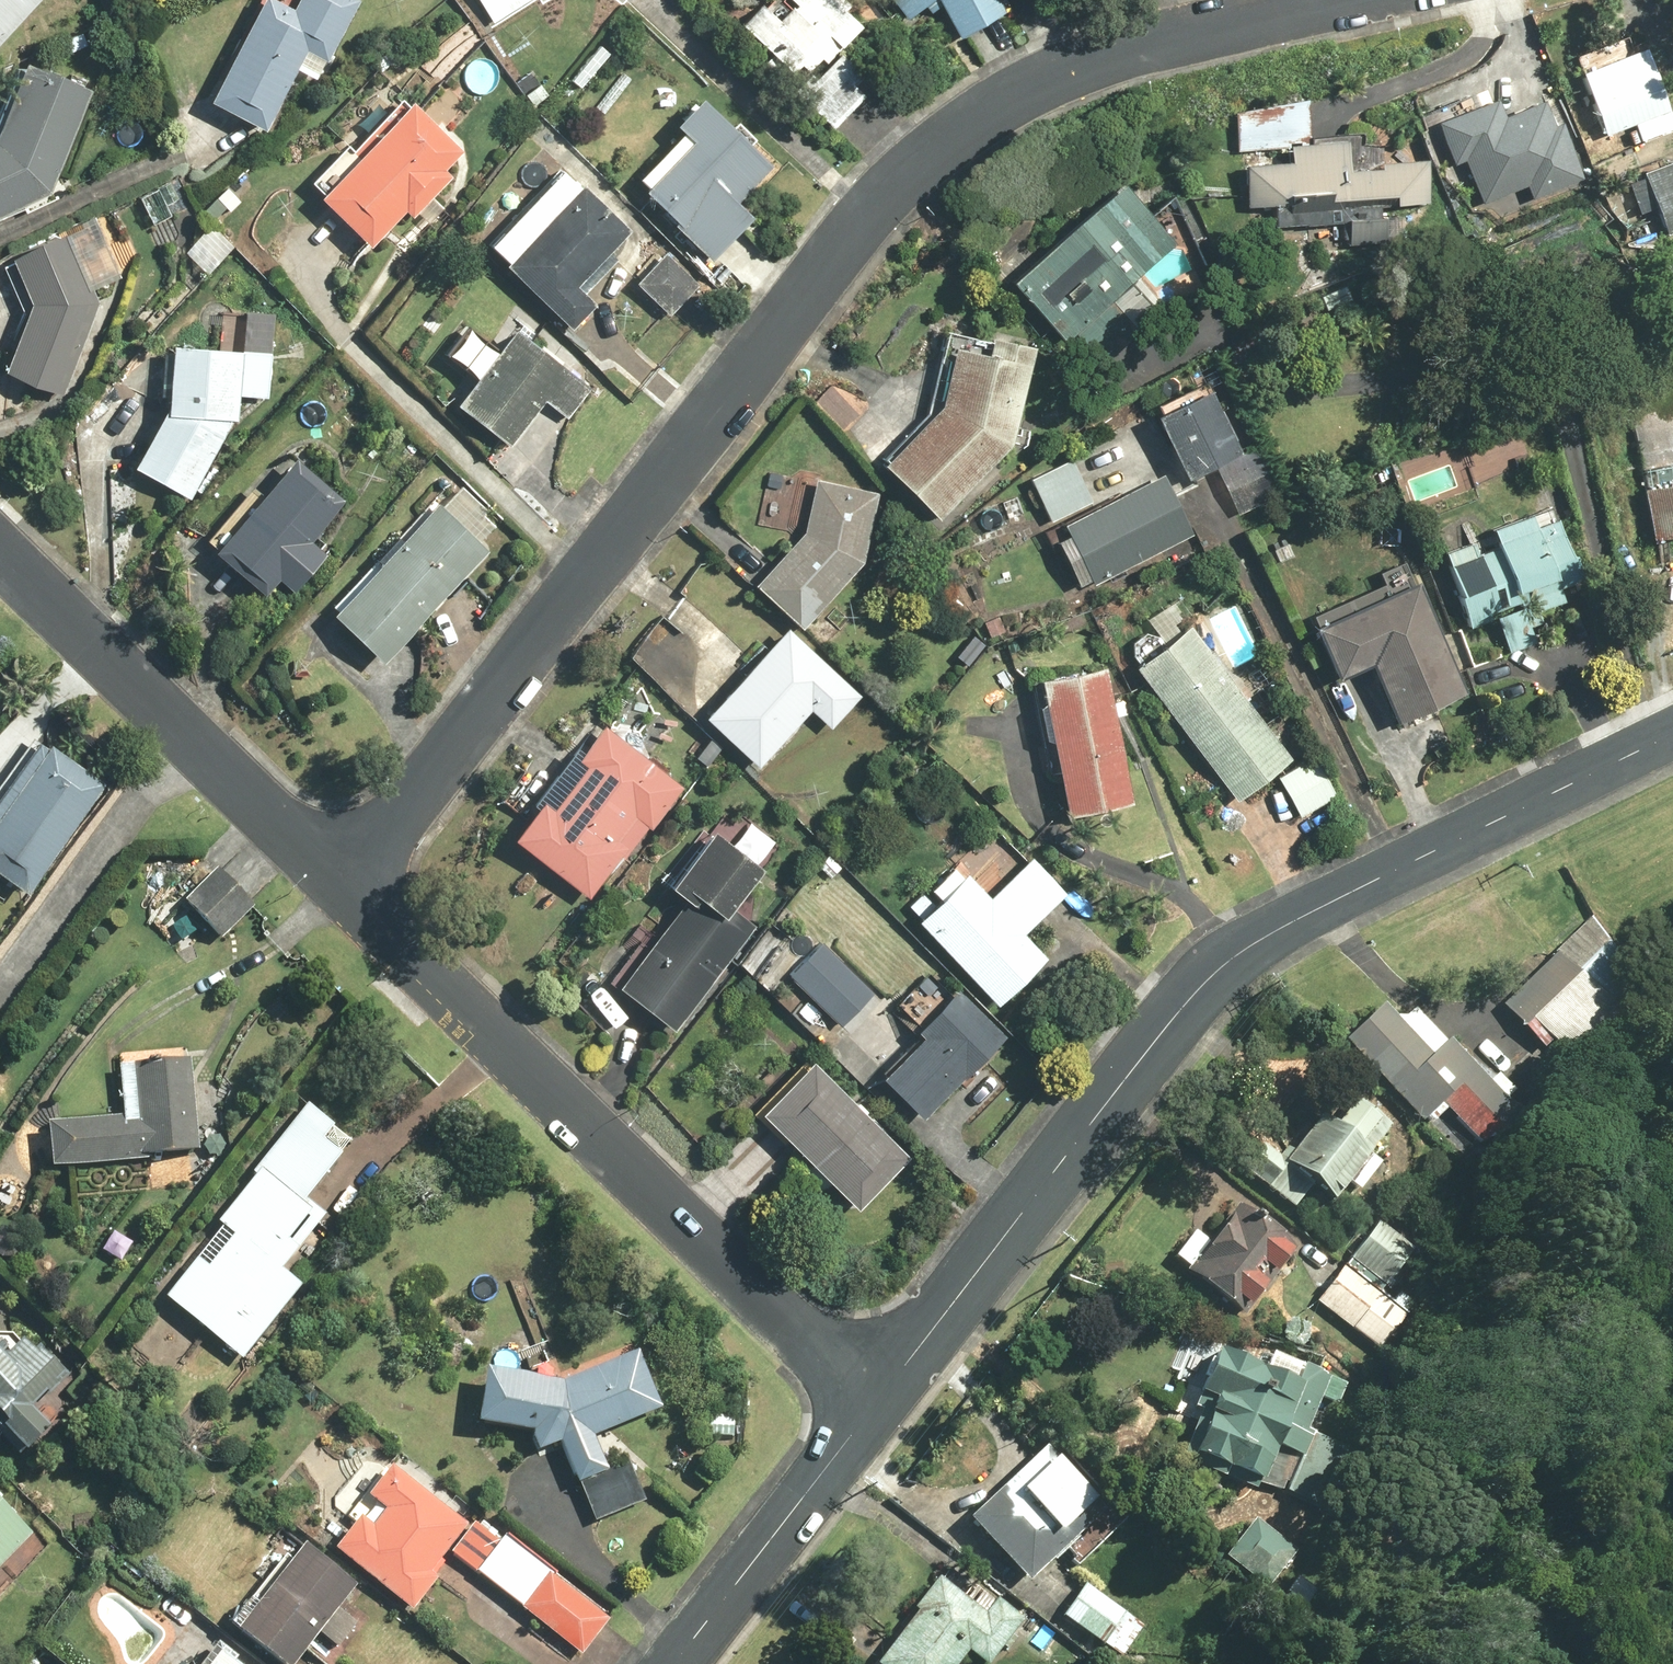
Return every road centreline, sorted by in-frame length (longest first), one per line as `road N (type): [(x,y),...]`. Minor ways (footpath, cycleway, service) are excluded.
road 1 (residential): [(1330,0),(1065,71),(925,155),(838,251),(424,786),(338,873)]
road 2 (tertiary): [(862,1413),(1199,986),(1308,910),(1672,731)]
road 3 (residential): [(338,873),(862,1413)]
road 4 (residential): [(196,730),(100,831),(0,978)]
road 5 (tertiary): [(667,1663),(862,1413)]
road 6 (residential): [(0,546),(196,730)]
road 7 (residential): [(196,730),(338,873)]

